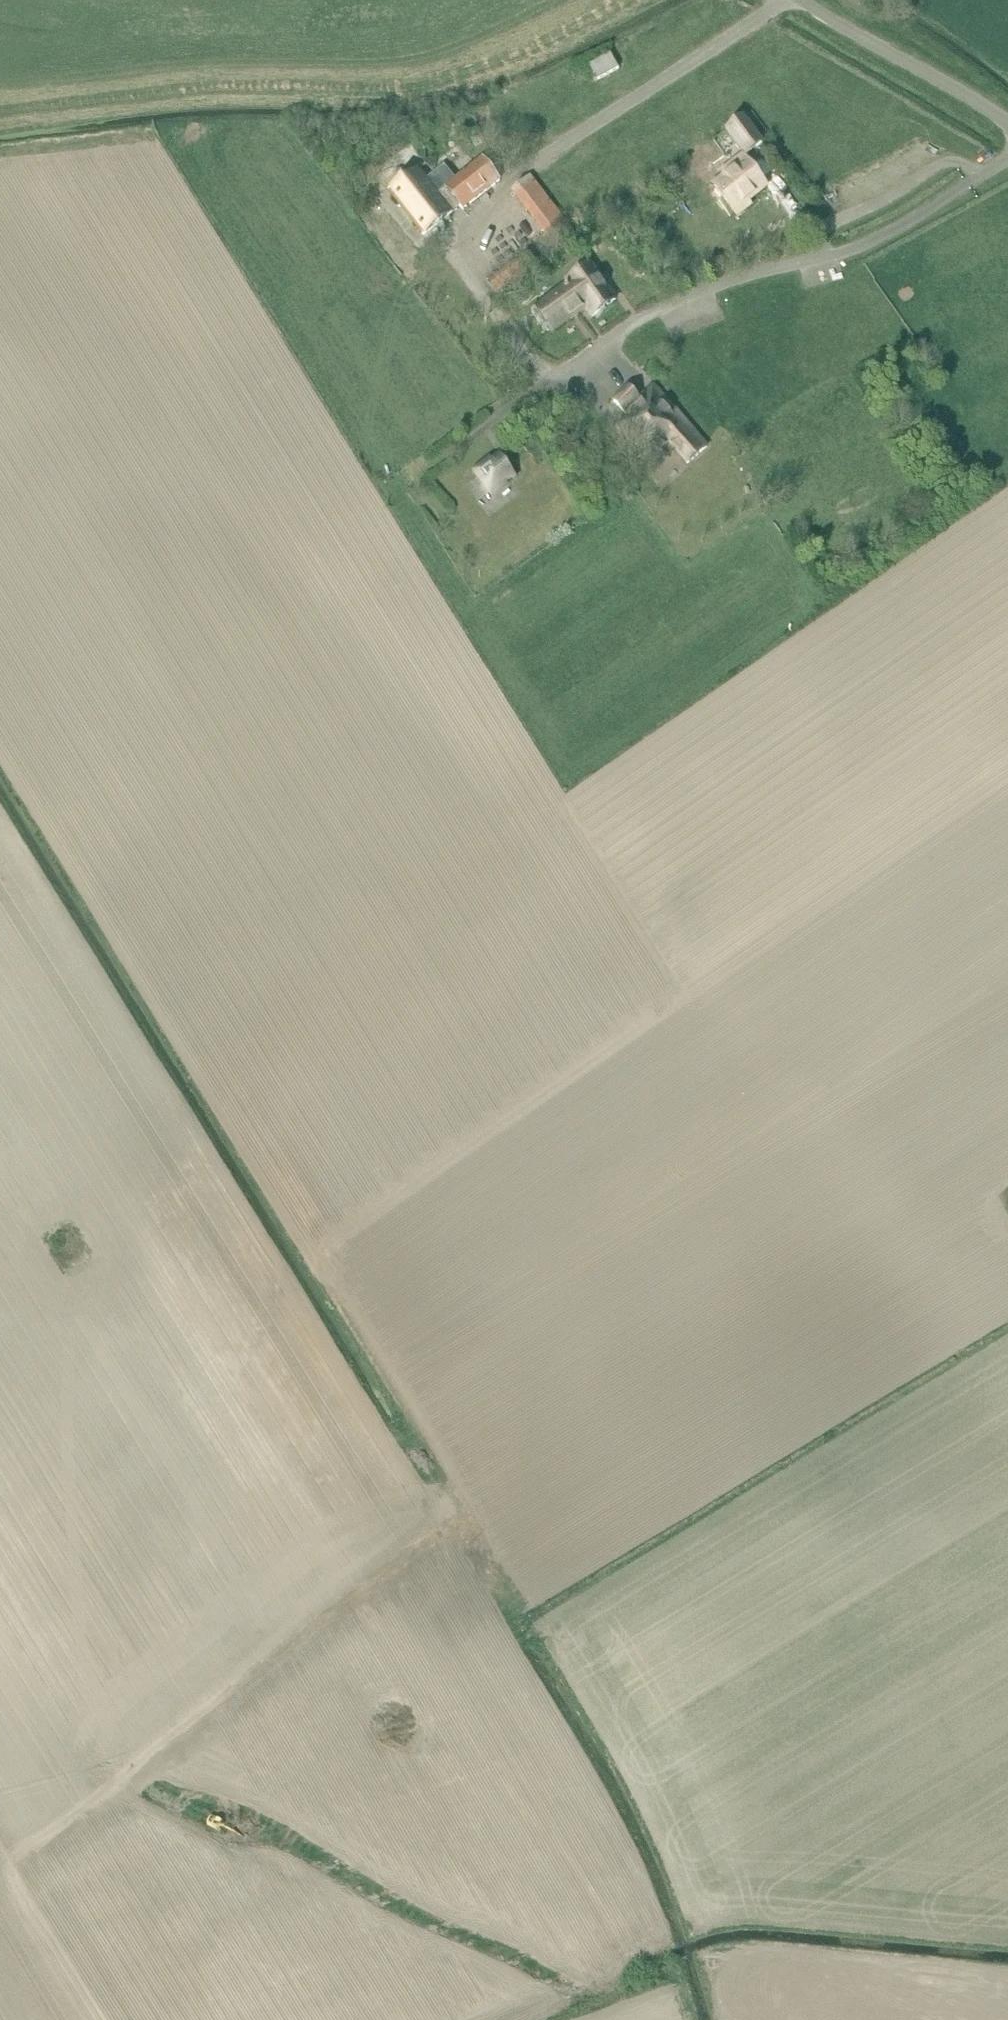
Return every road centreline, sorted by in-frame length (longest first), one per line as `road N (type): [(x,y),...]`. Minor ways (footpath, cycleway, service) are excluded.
road 1 (unclassified): [(1007,134),(769,0)]

